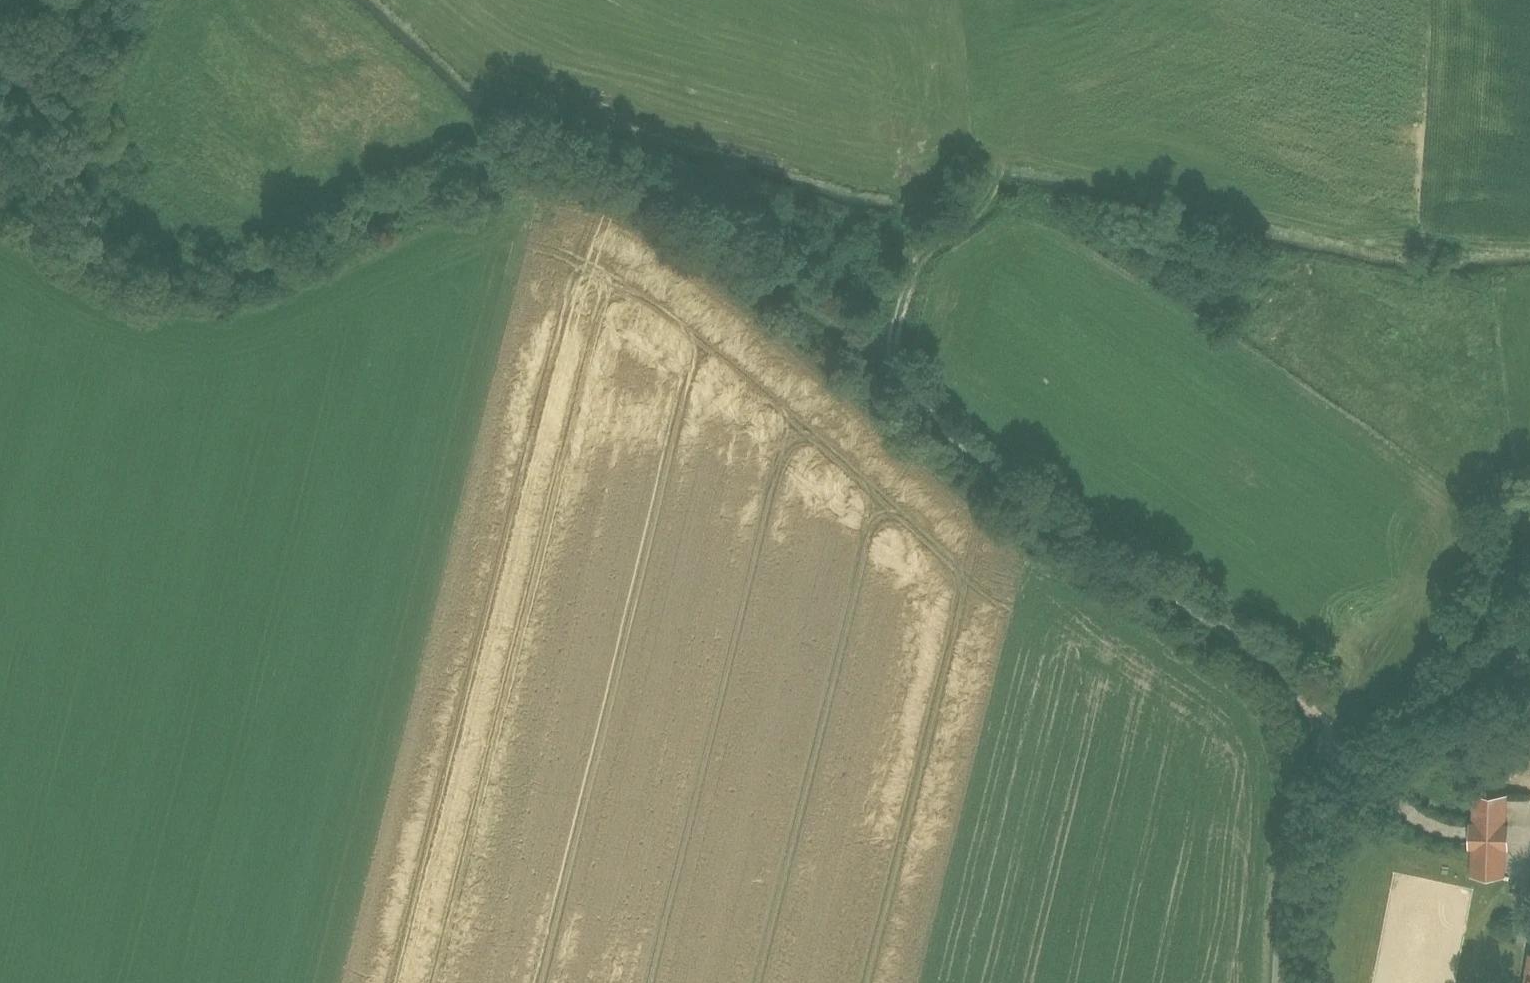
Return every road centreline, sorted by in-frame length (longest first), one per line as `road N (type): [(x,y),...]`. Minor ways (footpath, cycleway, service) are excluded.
road 1 (residential): [(1283,982),(1287,886),(1302,807),(1325,762)]

